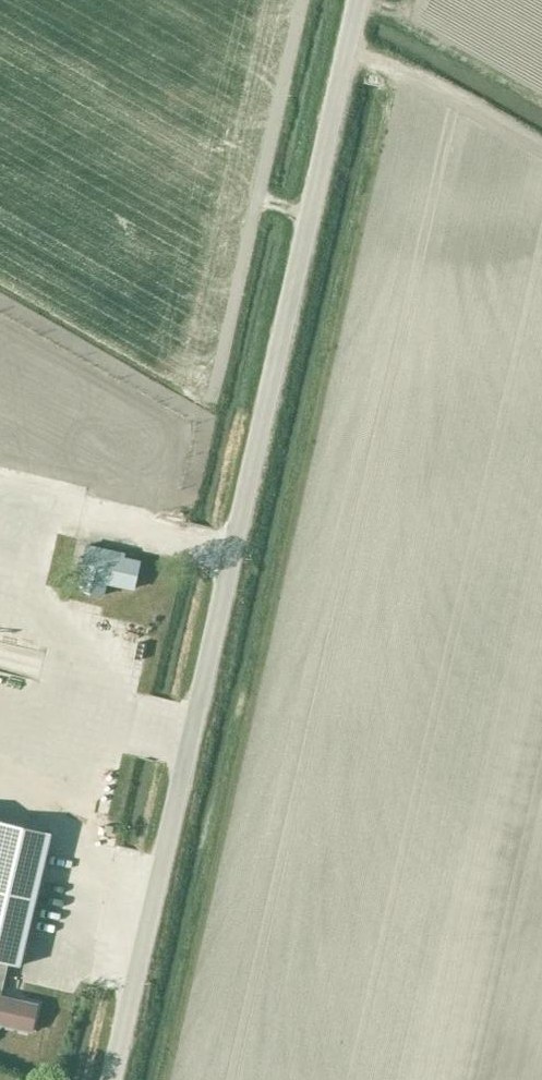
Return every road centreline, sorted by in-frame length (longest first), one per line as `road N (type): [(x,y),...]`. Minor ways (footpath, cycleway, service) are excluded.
road 1 (tertiary): [(111,1079),(360,0)]
road 2 (track): [(541,142),(415,71),(348,53)]

